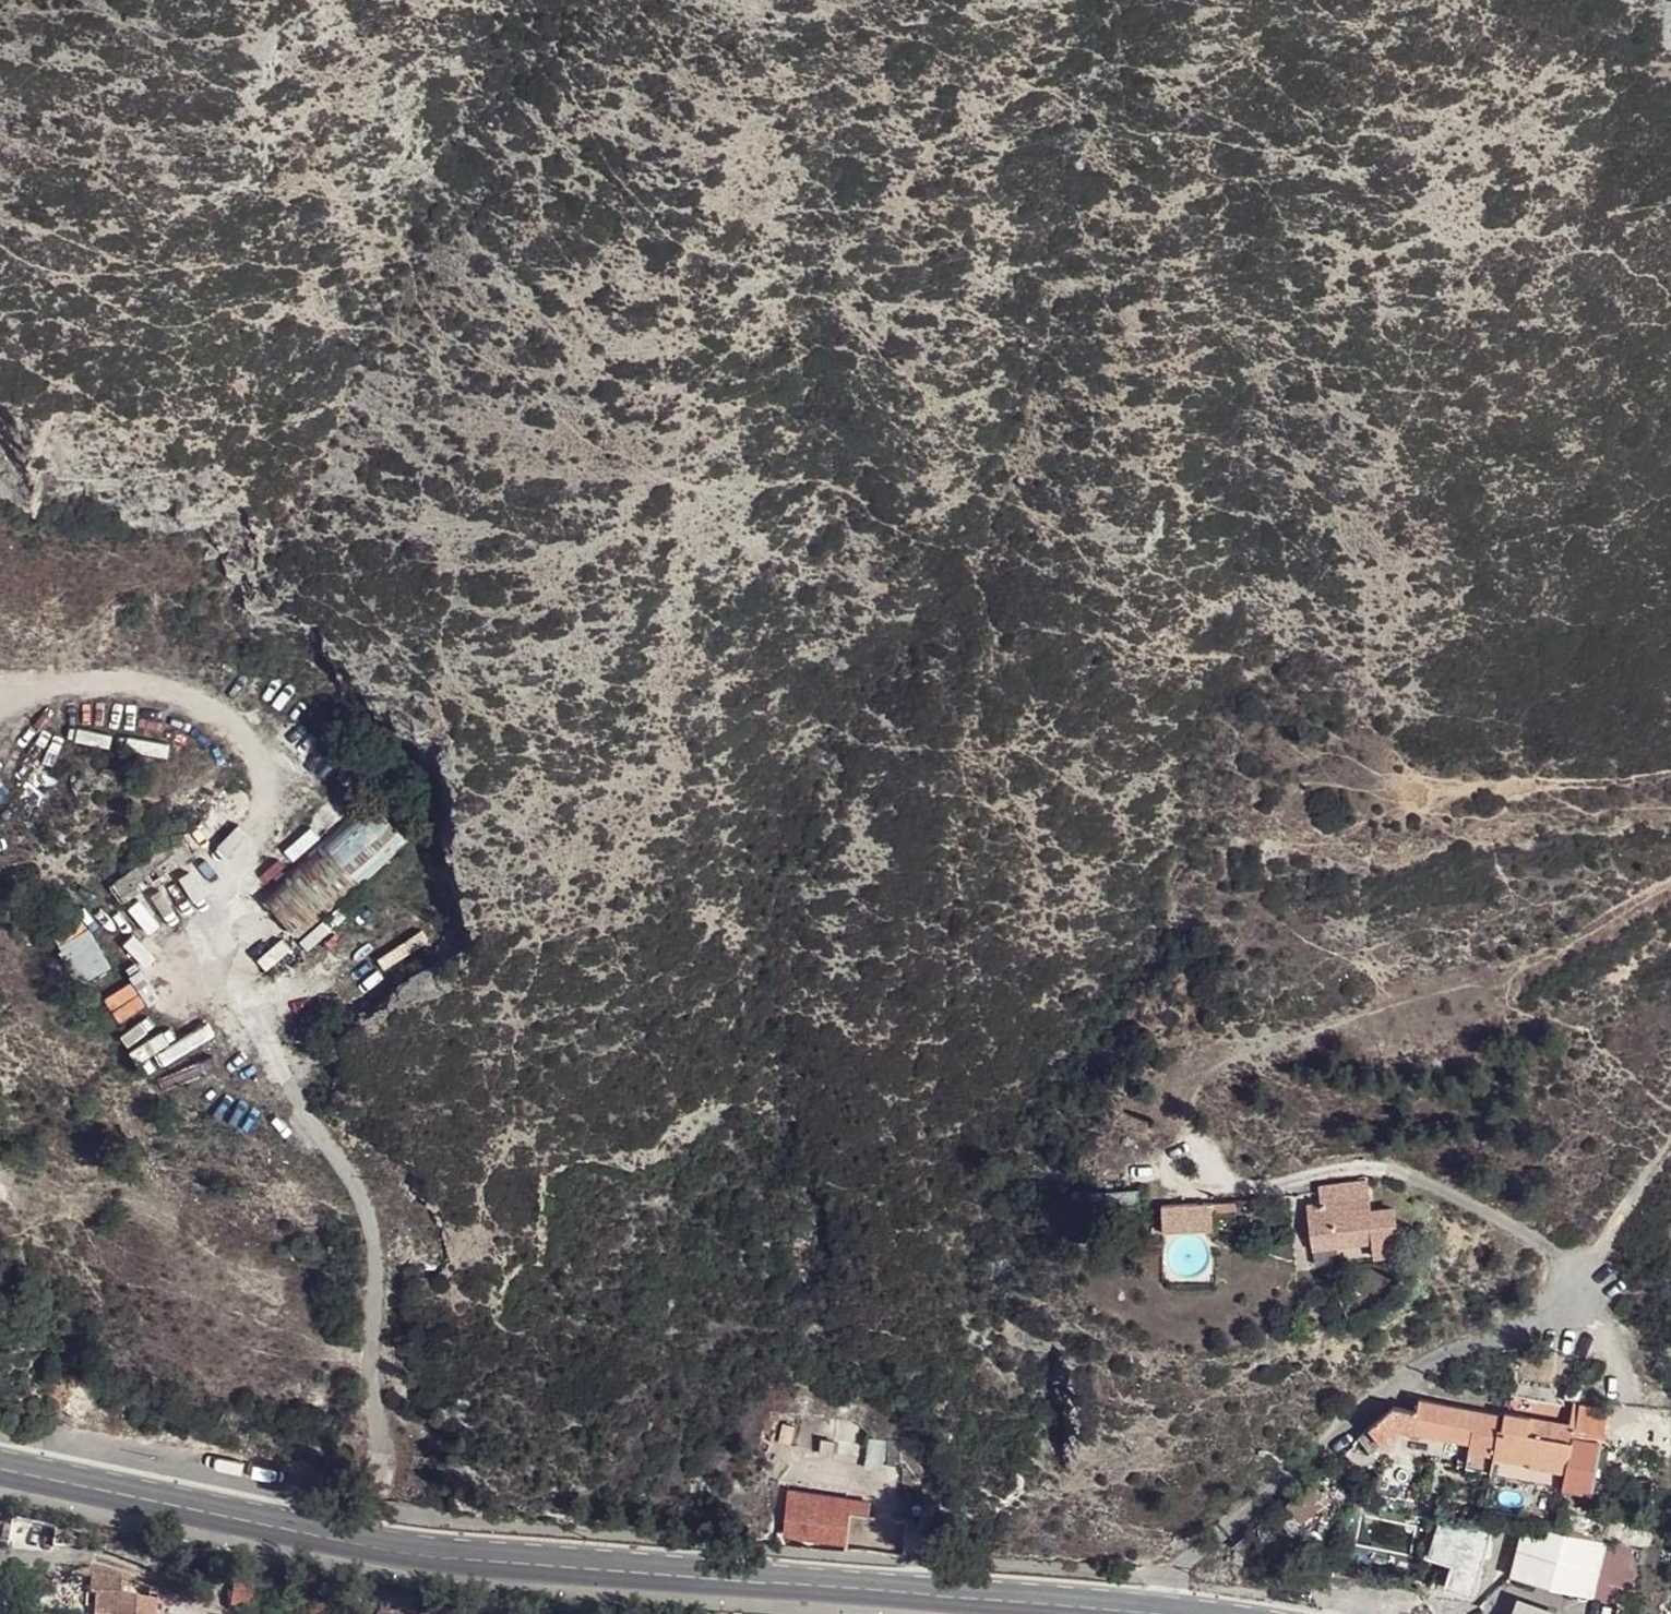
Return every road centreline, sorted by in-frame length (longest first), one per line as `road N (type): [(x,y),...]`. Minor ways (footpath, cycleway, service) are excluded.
road 1 (primary): [(1183,1613),(431,1560),(0,1468)]
road 2 (track): [(1186,1162),(1212,1072),(1256,1043),(1517,967),(1670,880)]
road 3 (track): [(1580,1279),(1670,1144)]

